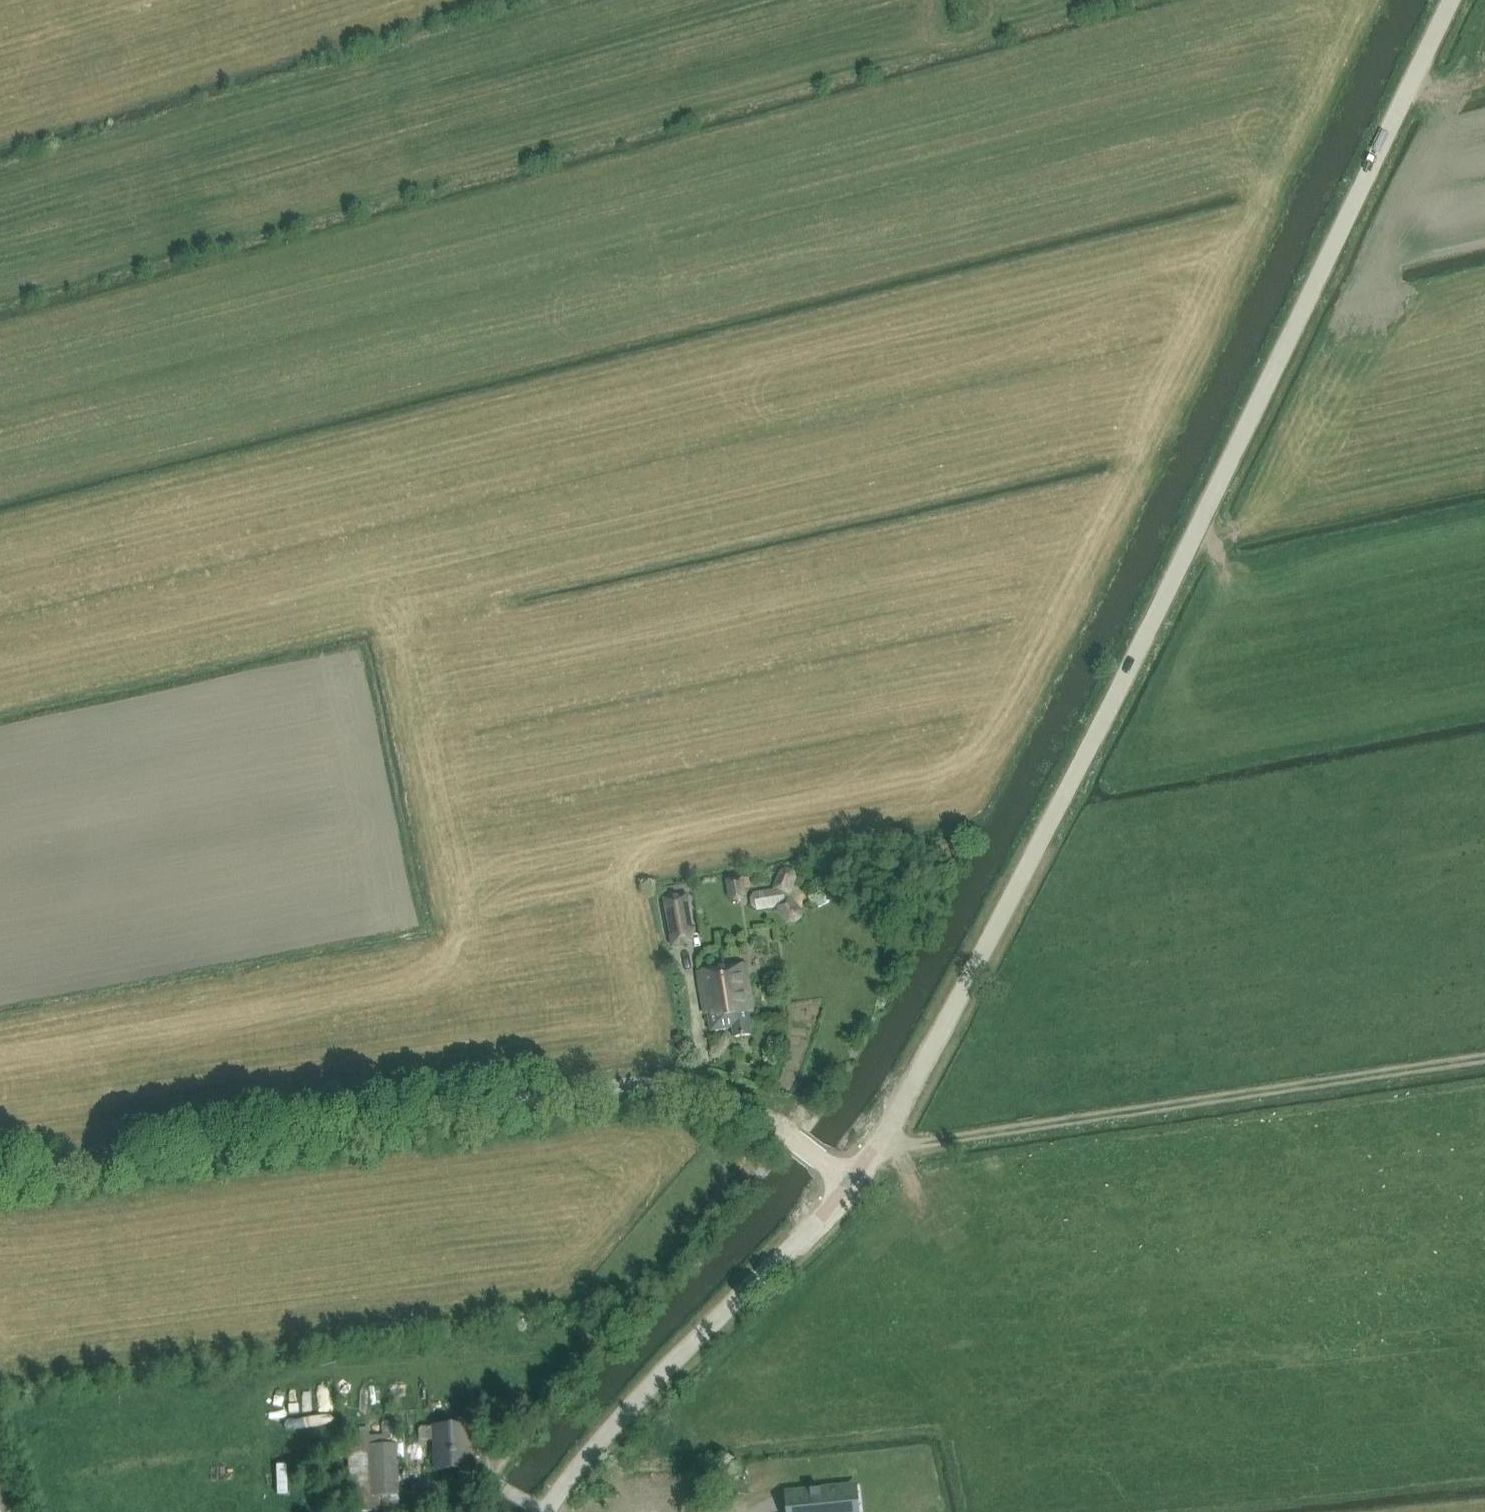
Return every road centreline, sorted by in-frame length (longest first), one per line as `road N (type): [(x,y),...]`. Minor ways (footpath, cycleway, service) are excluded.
road 1 (tertiary): [(852,1177),(1029,866),(1450,0)]
road 2 (unclassified): [(0,1149),(653,1070),(718,1087),(787,1129)]
road 3 (tertiary): [(546,1511),(654,1383),(821,1223),(852,1177)]

